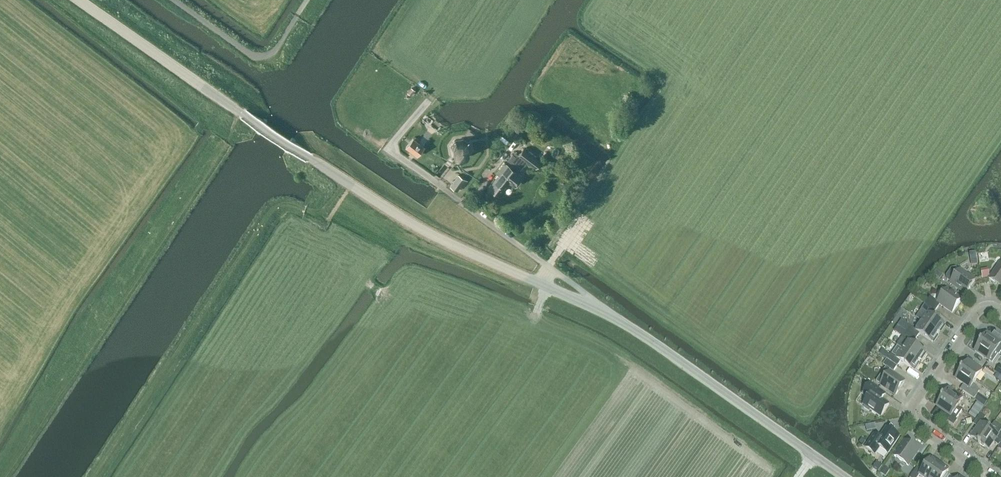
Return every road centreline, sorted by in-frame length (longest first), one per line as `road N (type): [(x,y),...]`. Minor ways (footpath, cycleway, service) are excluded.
road 1 (unclassified): [(844,476),(626,324),(408,220),(79,0)]
road 2 (residential): [(1000,312),(981,308),(911,411),(1000,476)]
road 3 (unclassified): [(174,0),(256,56),(275,51),(297,16)]

